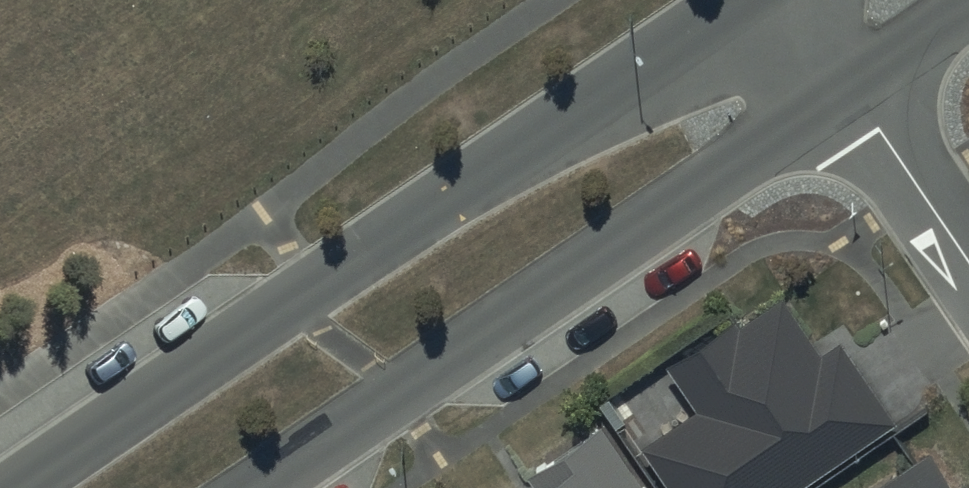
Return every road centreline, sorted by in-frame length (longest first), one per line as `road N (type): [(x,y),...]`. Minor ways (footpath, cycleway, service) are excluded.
road 1 (tertiary): [(23,487),(744,0)]
road 2 (tertiary): [(851,84),(256,487)]
road 3 (residential): [(968,260),(851,84)]
road 4 (tertiary): [(968,5),(851,84)]

